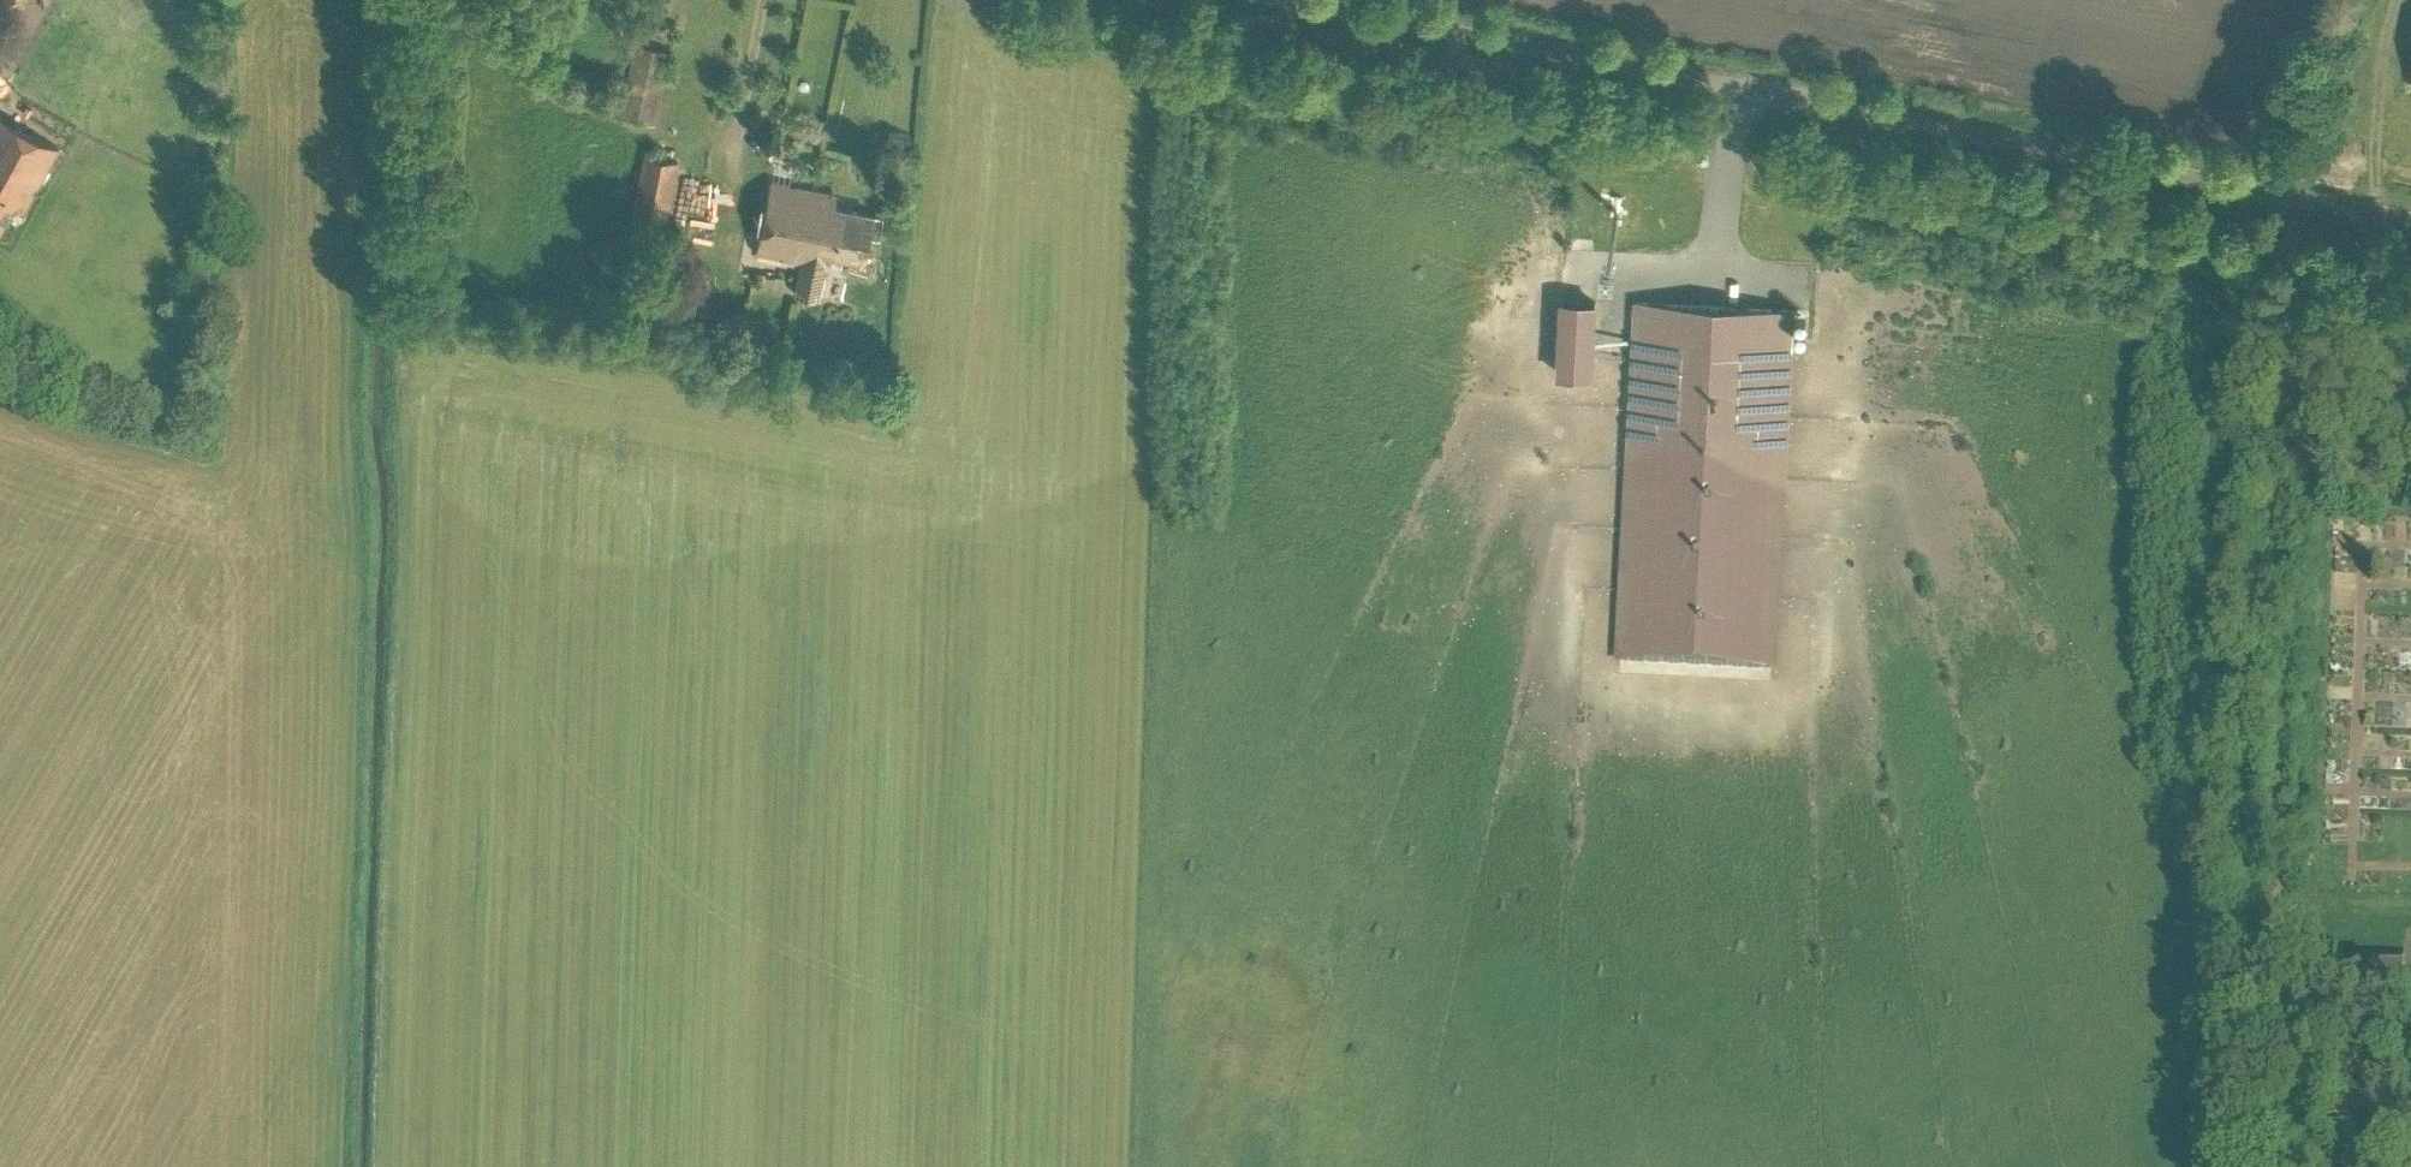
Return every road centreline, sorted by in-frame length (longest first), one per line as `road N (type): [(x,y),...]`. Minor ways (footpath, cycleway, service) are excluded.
road 1 (residential): [(2410,214),(1327,0)]

